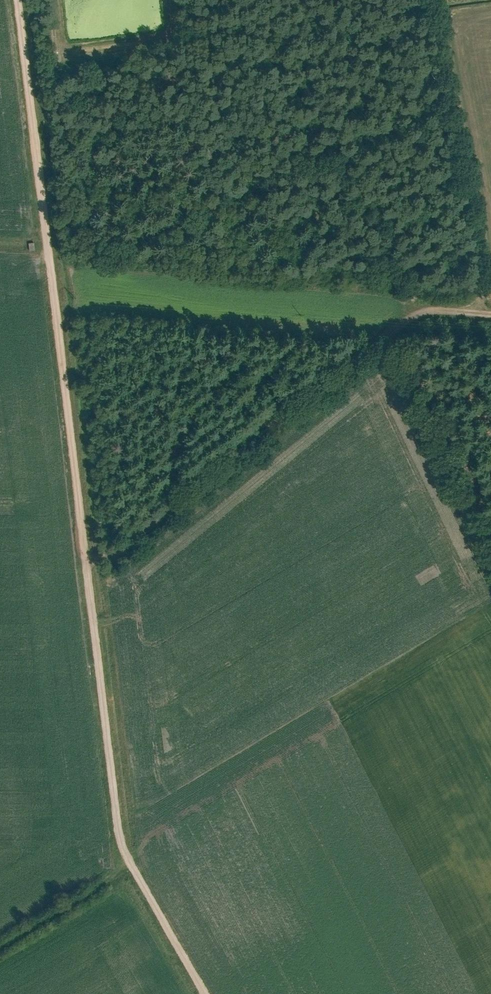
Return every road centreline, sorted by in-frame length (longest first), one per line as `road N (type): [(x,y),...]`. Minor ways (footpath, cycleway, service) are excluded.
road 1 (track): [(87,561),(19,0)]
road 2 (track): [(490,311),(414,306),(108,557),(87,561)]
road 3 (track): [(438,0),(488,310)]
road 4 (track): [(87,561),(129,859)]
road 5 (track): [(279,59),(395,286),(414,306)]
road 6 (track): [(367,344),(490,584)]
road 7 (track): [(206,993),(129,859)]
road 8 (track): [(129,859),(0,936)]

